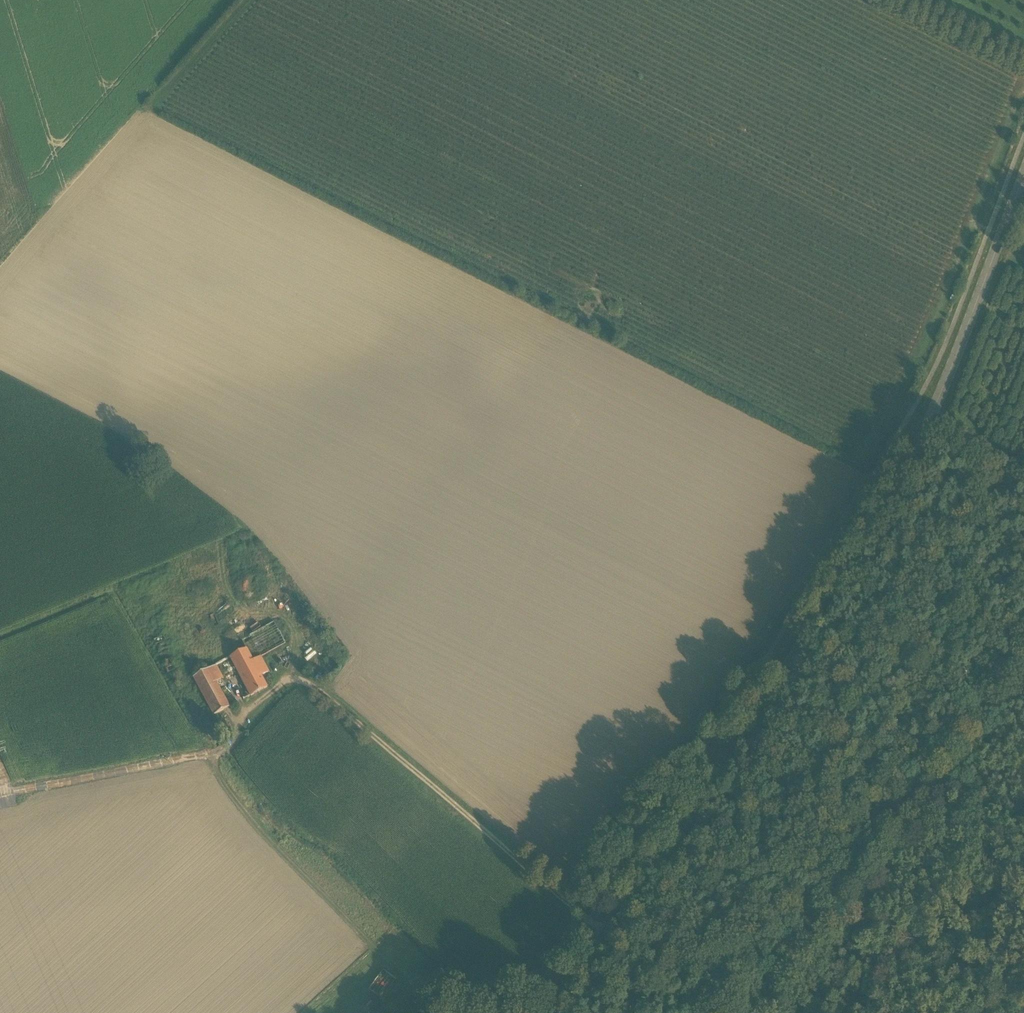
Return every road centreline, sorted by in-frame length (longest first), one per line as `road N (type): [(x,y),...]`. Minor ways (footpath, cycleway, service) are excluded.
road 1 (tertiary): [(550,1012),(707,805),(839,602),(909,470),(1023,205)]
road 2 (track): [(610,933),(320,694),(290,682),(240,724),(224,750),(220,777),(400,977)]
road 3 (track): [(887,0),(1023,67)]
road 4 (track): [(1023,474),(982,452),(984,438),(972,427),(931,420)]

